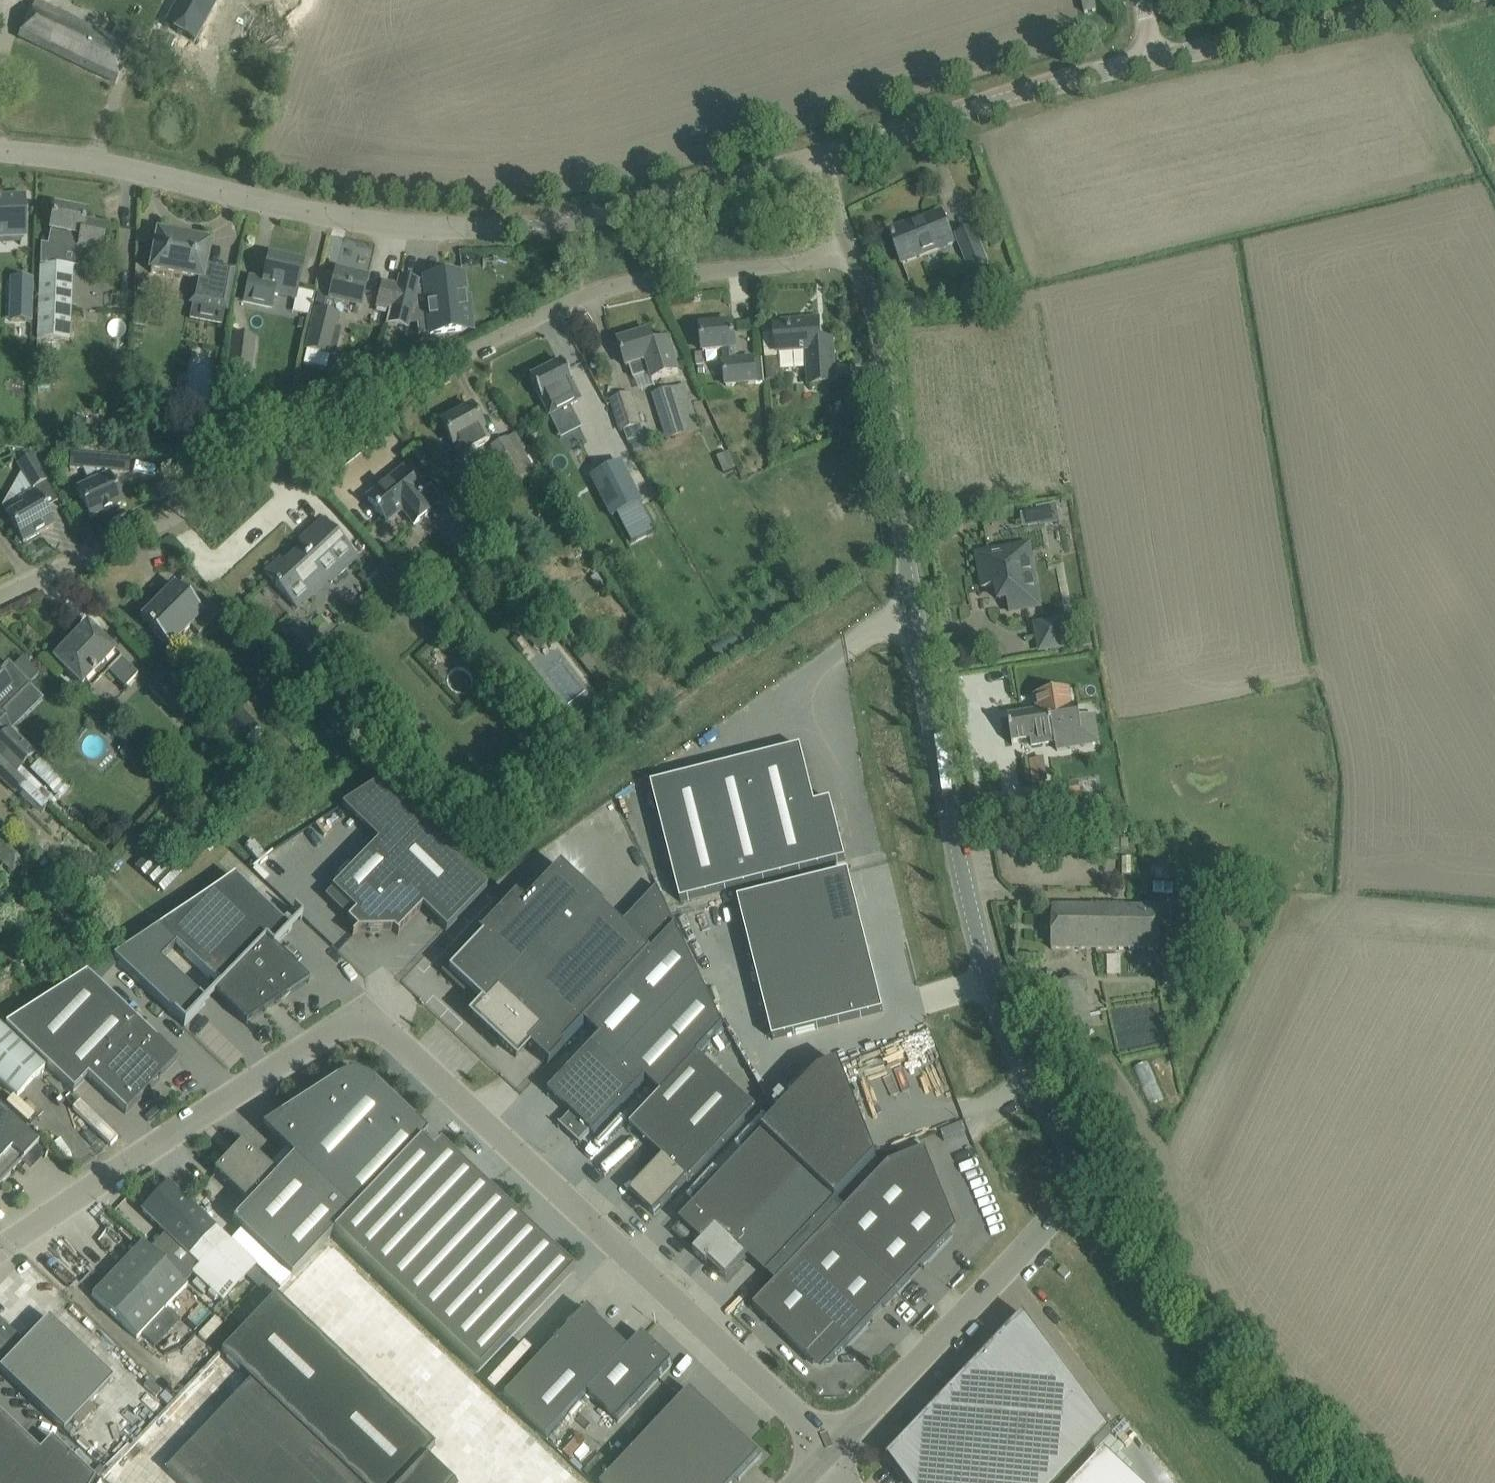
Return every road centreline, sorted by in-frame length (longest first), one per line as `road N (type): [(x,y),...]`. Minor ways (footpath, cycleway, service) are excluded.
road 1 (unclassified): [(0,1247),(335,1030),(372,1025),(826,1451)]
road 2 (unclassified): [(1091,1174),(1007,1028),(986,964),(912,611),(884,339),(851,263)]
road 3 (residential): [(0,594),(169,518),(550,307),(638,280),(851,263)]
road 4 (tertiary): [(0,150),(67,157),(388,225),(499,227),(659,204),(815,157)]
road 5 (unclassified): [(1338,1482),(1210,1347),(1091,1174)]
road 6 (unclassified): [(826,1451),(1091,1174)]
road 7 (tertiary): [(815,157),(1154,59)]
road 8 (tertiary): [(1154,59),(1432,0)]

